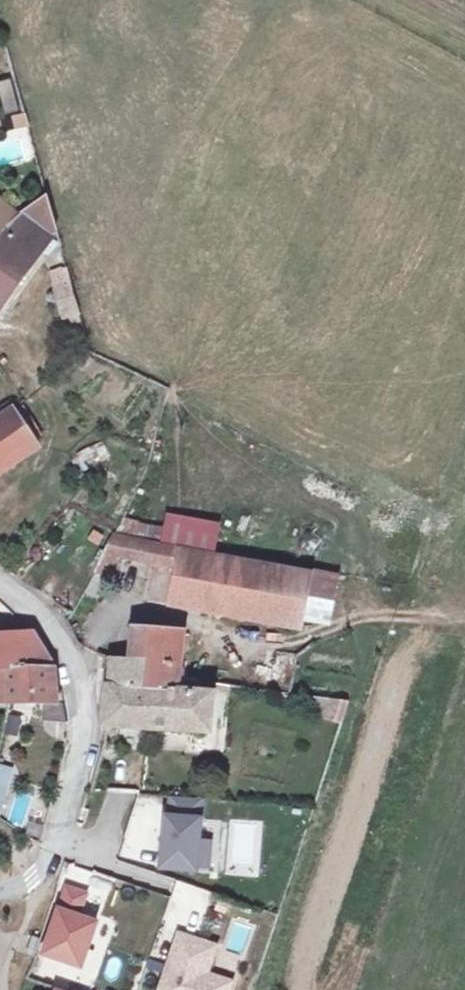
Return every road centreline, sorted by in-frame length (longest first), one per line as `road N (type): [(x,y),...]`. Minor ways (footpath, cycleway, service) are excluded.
road 1 (residential): [(0,583),(79,659),(86,720),(63,834),(41,881),(18,894),(0,892)]

